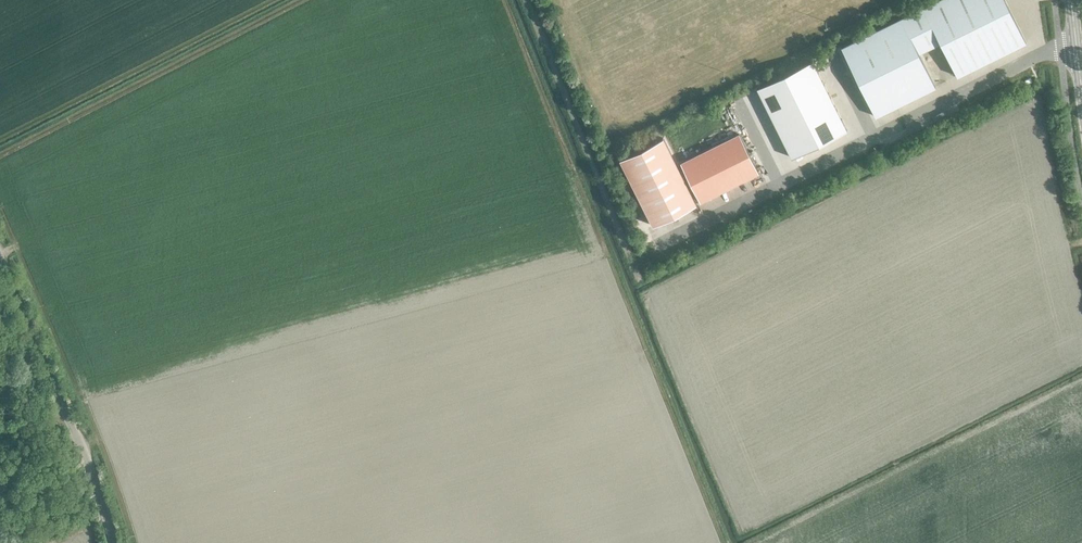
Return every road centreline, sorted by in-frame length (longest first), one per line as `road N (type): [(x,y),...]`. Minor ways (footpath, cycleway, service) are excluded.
road 1 (unclassified): [(114,542),(0,257)]
road 2 (unclassified): [(1076,50),(1038,56),(870,137)]
road 3 (unclassified): [(778,182),(662,238)]

